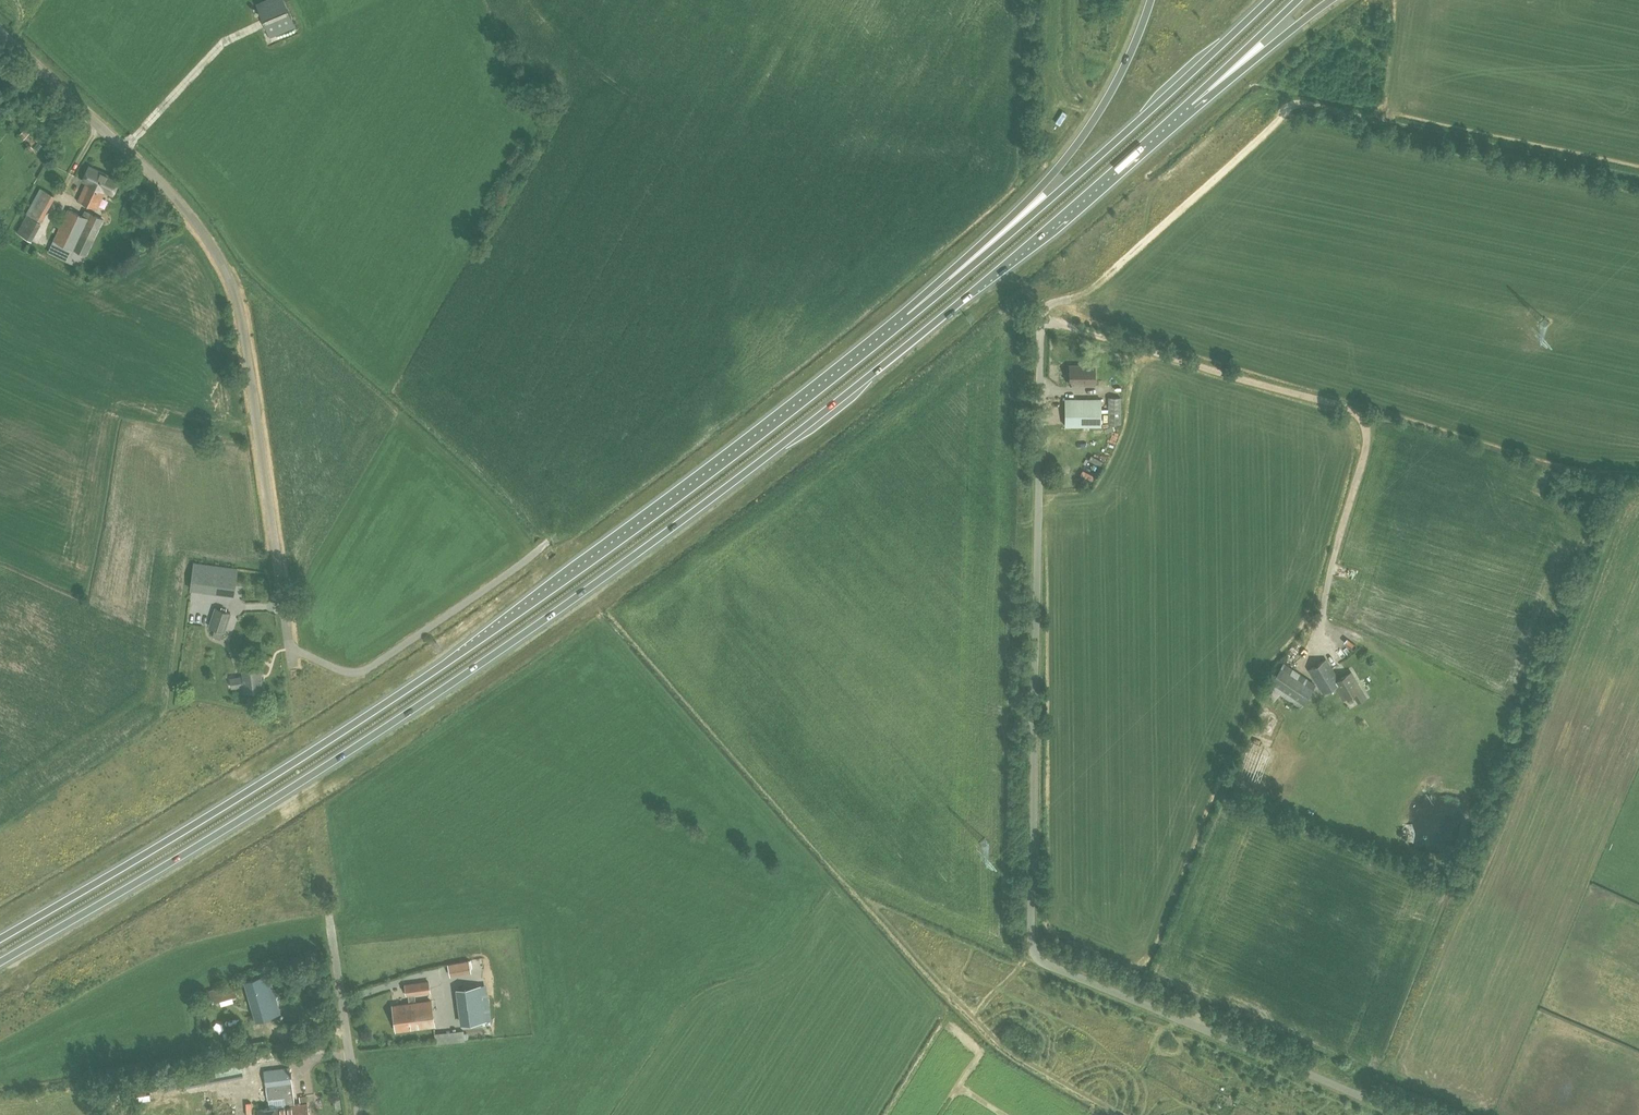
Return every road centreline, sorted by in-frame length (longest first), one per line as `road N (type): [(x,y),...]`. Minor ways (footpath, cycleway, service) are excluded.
road 1 (trunk): [(0,961),(501,651),(939,320),(1187,109)]
road 2 (trunk): [(988,250),(506,622),(0,941)]
road 3 (unclassified): [(1399,1114),(1035,957),(1040,404)]
road 4 (unclassified): [(289,661),(239,314),(216,248),(184,198),(0,34)]
road 5 (trunk): [(1269,0),(988,250)]
road 6 (trunk): [(1151,0),(1087,132),(988,250)]
road 7 (unclassified): [(359,1114),(331,918)]
road 8 (trunk): [(1187,109),(1332,0)]
road 9 (trunk): [(1187,109),(1301,0)]

